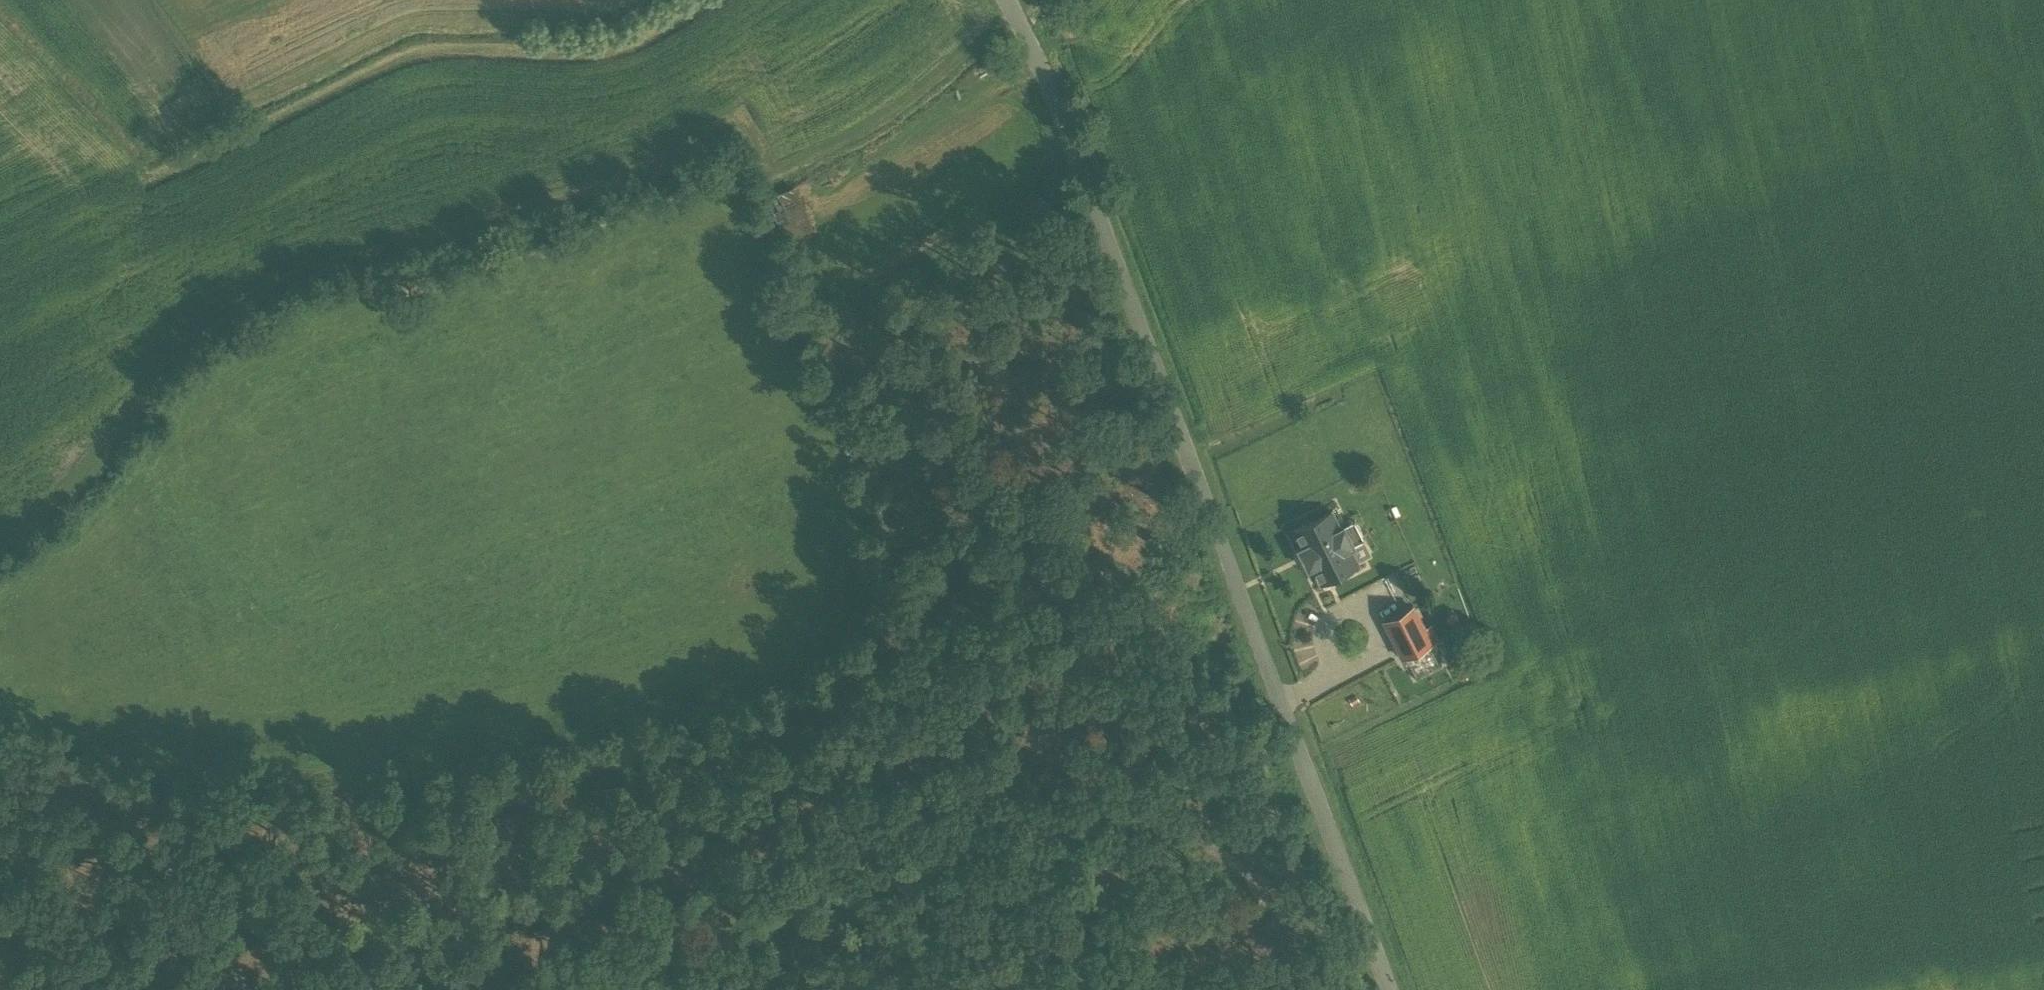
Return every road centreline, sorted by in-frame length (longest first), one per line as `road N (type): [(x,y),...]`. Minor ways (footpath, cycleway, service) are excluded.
road 1 (unclassified): [(1005,0),(1052,96),(1390,989)]

